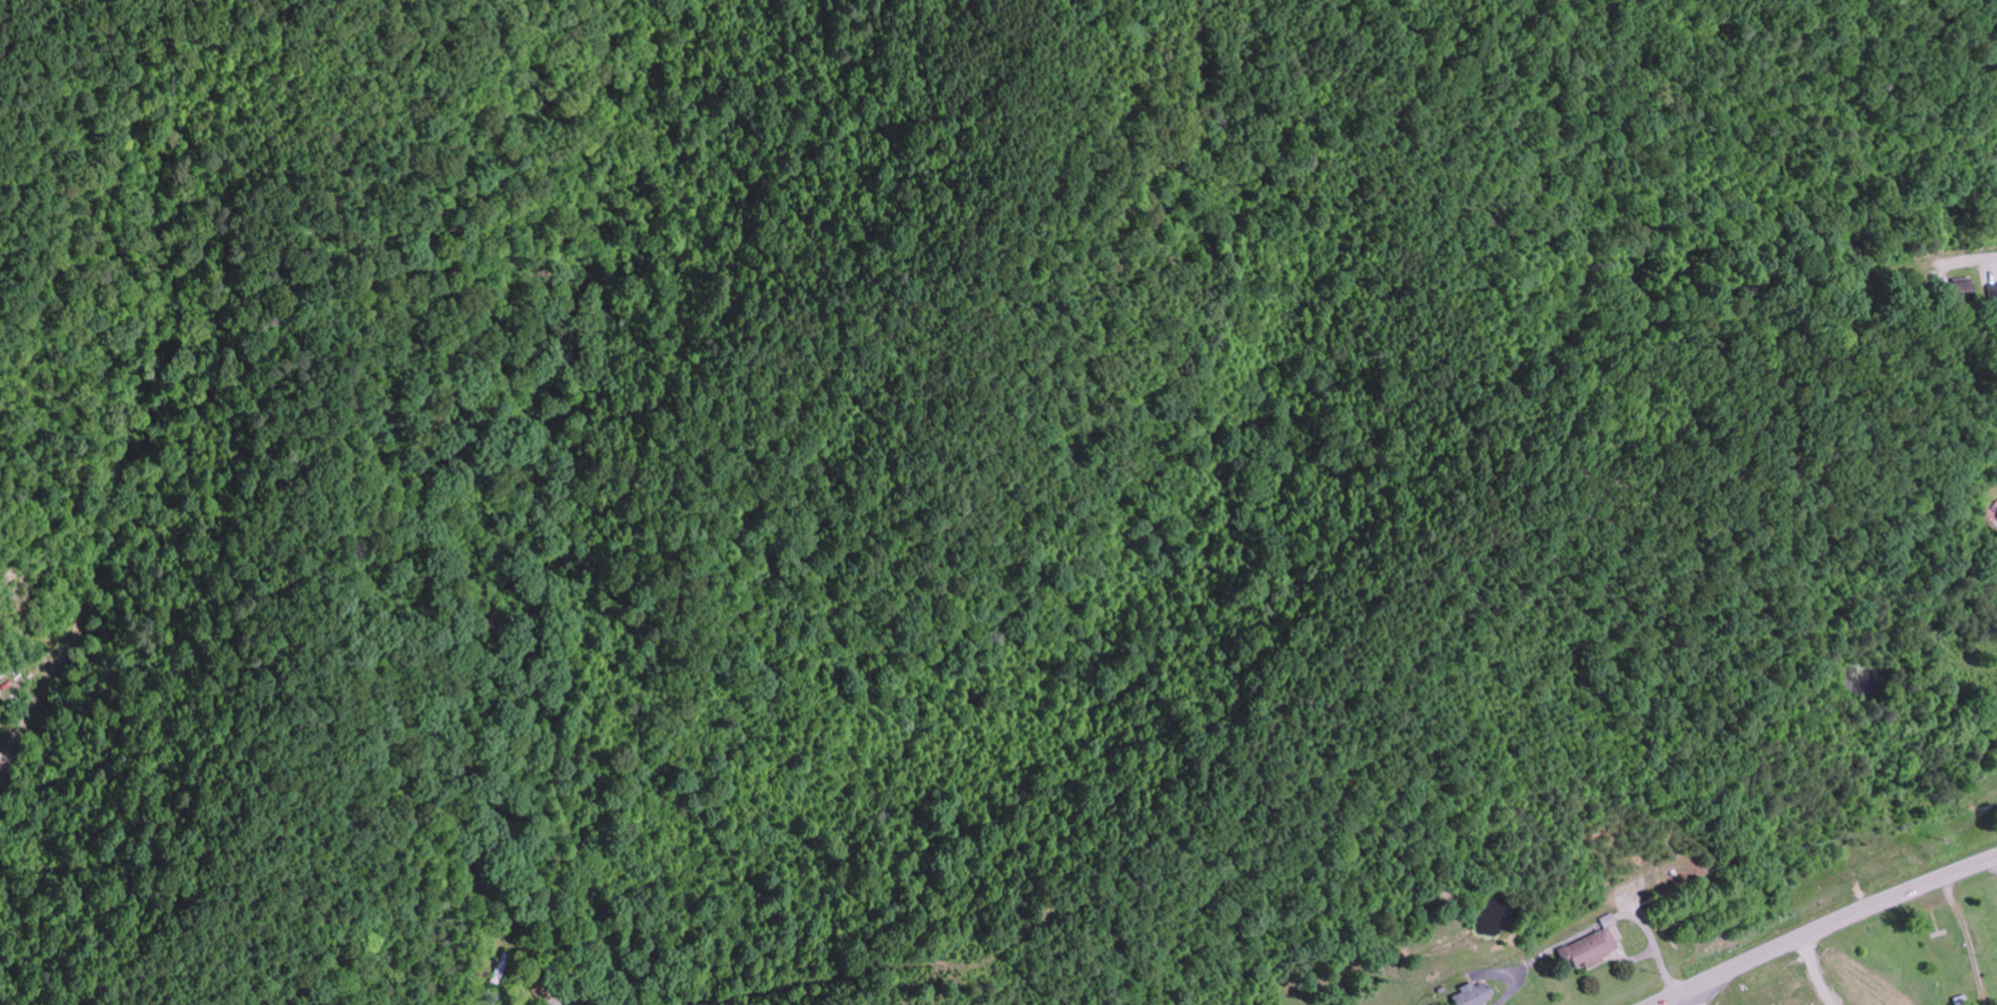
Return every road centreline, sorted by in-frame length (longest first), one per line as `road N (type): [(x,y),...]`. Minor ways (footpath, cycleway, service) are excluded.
road 1 (primary): [(1655,1004),(1996,858)]

